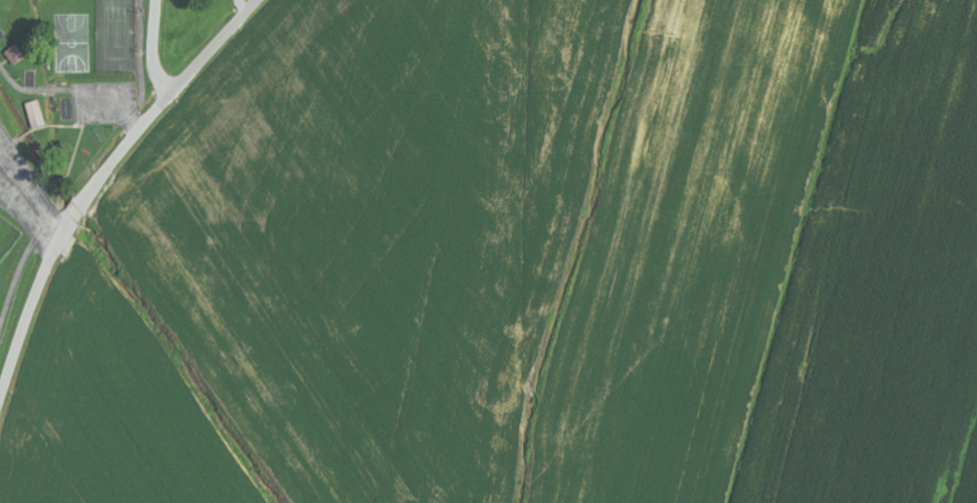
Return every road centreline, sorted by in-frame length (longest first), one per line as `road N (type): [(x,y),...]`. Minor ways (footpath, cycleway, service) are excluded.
road 1 (residential): [(0,407),(43,282),(85,204),(260,0)]

